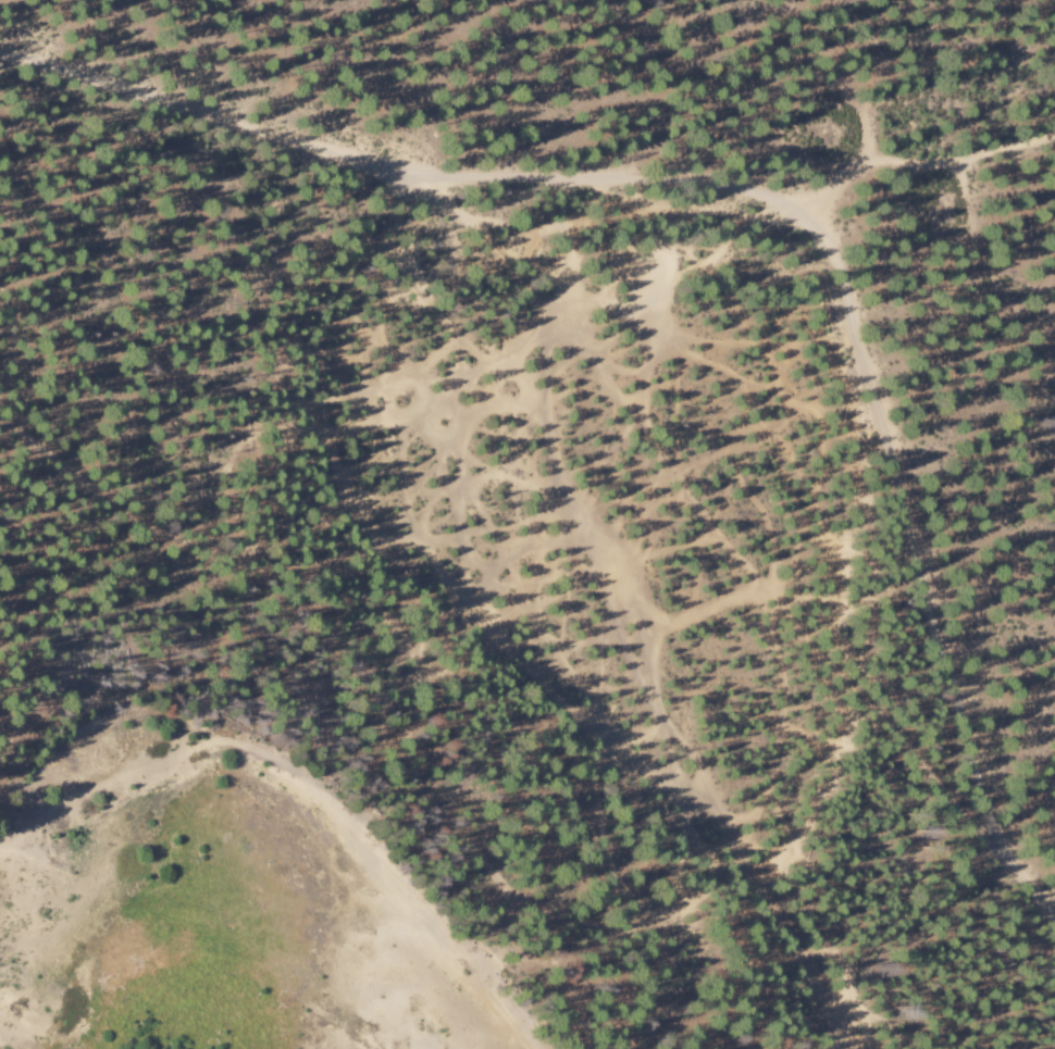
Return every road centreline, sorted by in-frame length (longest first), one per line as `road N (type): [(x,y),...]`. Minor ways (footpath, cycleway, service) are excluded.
road 1 (residential): [(1054,913),(991,825),(849,324),(828,255),(807,222),(760,195),(673,178),(383,172),(0,57)]
road 2 (track): [(852,1048),(662,719),(569,513),(550,458),(529,290),(509,262),(412,176)]
road 3 (track): [(0,423),(135,522),(231,550),(333,550),(569,513)]
road 4 (track): [(715,810),(605,738),(516,660),(419,537)]
road 5 (track): [(1054,132),(961,160),(870,165),(796,214)]

